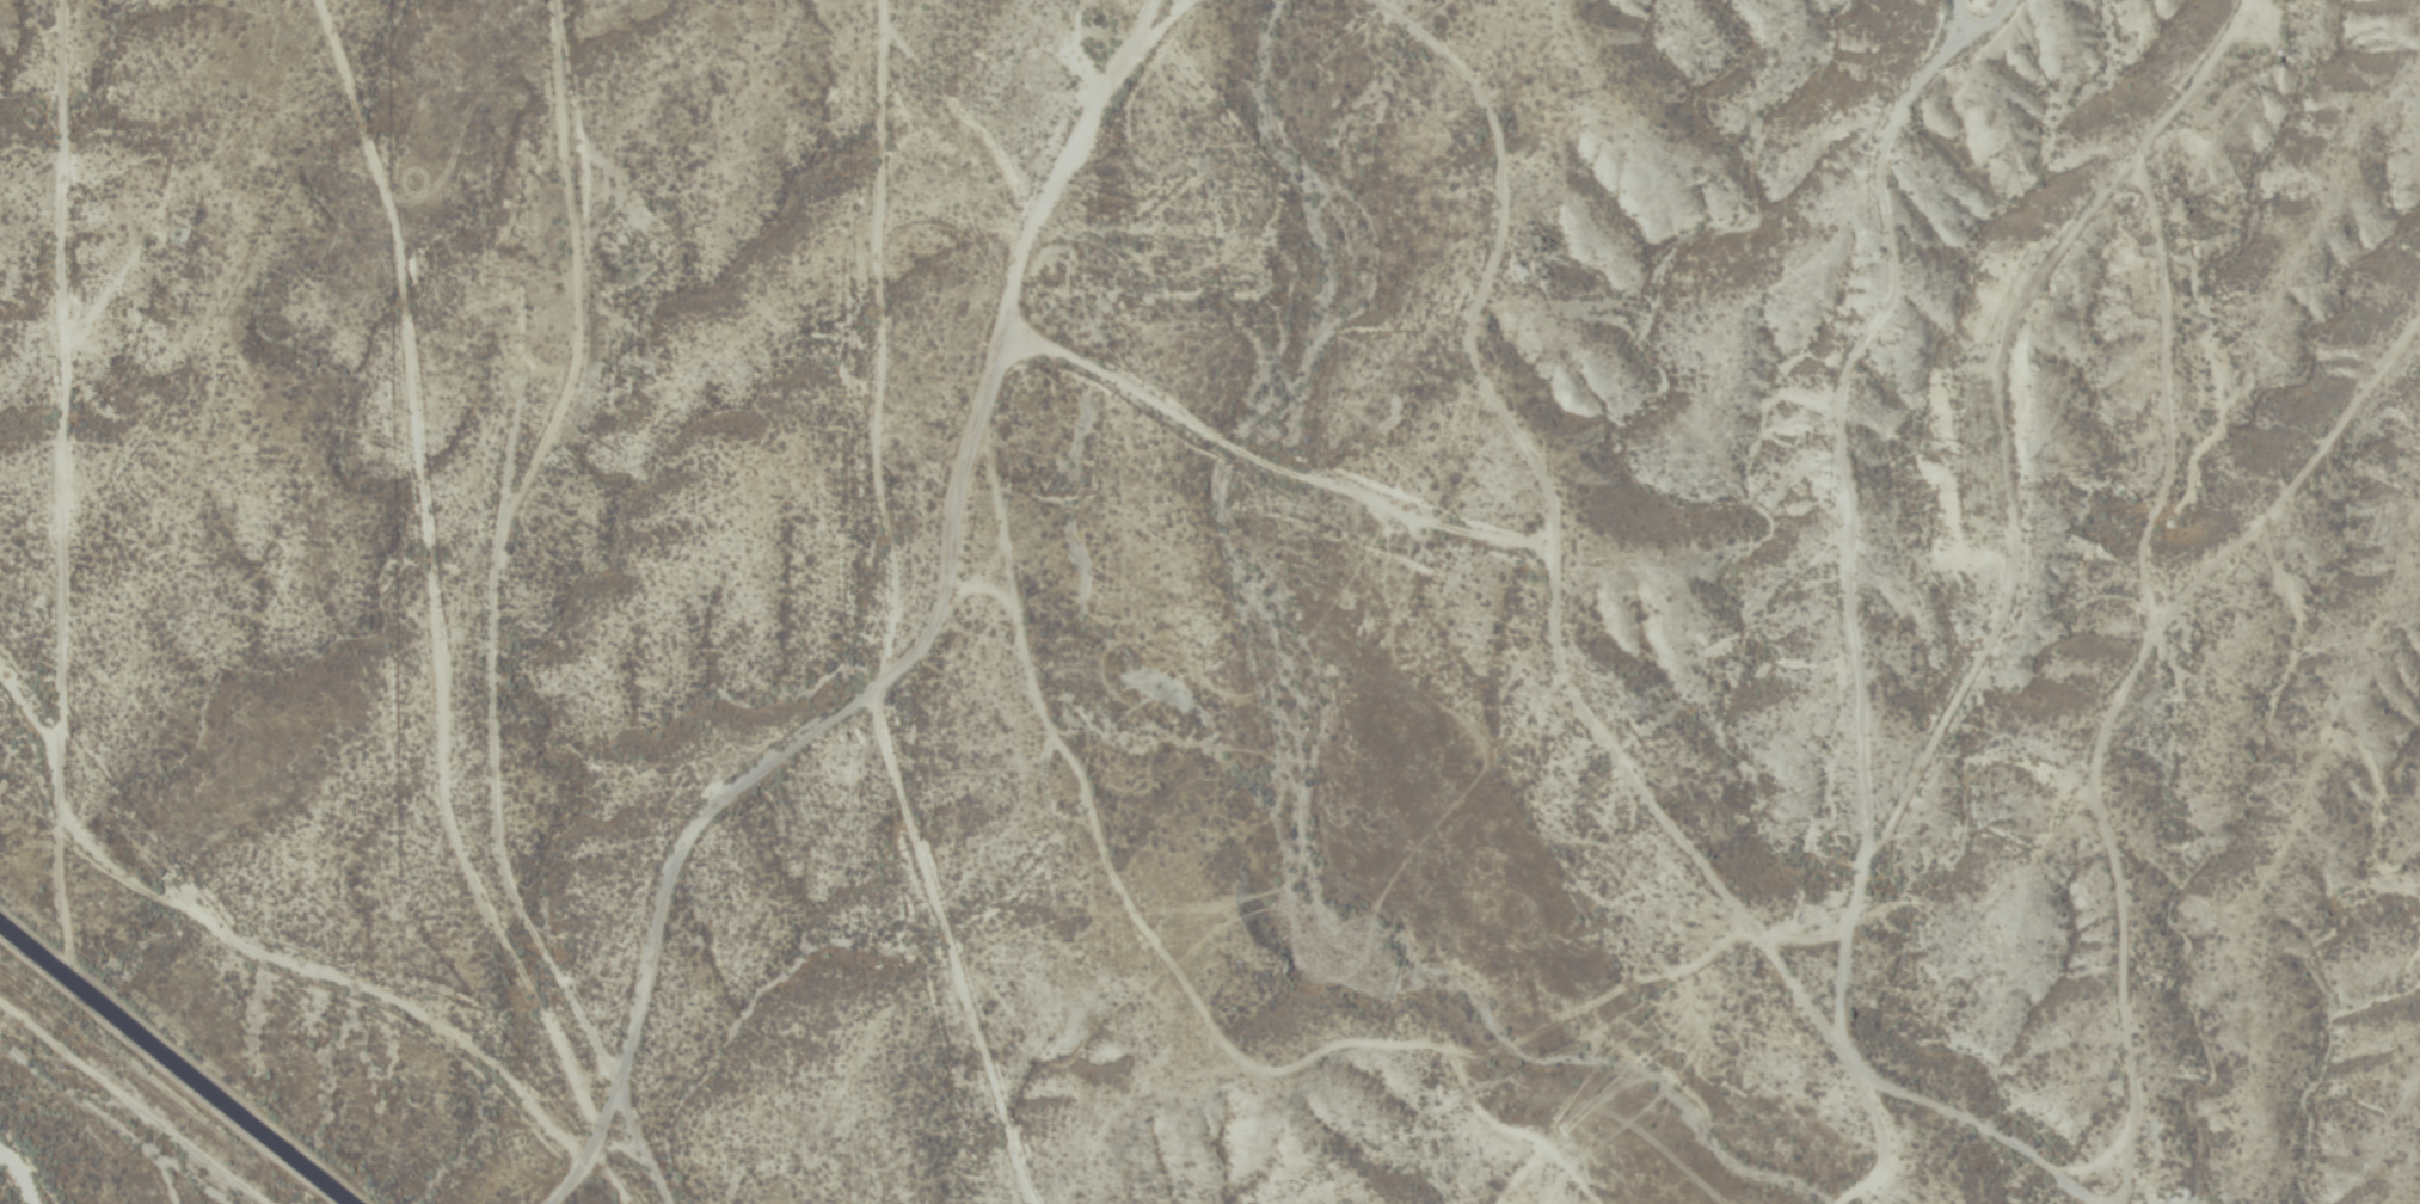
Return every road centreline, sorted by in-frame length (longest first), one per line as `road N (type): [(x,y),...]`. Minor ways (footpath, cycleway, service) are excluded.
road 1 (residential): [(2112,1203),(2083,1172),(1854,1067),(1835,879),(1891,736),(1878,618),(1773,418),(1786,319),(1854,168),(1987,0)]
road 2 (residential): [(535,1203),(595,1141),(637,1028),(669,860),(724,792),(861,705),(935,604),(1163,0)]
road 3 (residential): [(535,0),(566,361),(483,567),(463,742),(526,922),(637,1028)]
road 4 (residential): [(352,1203),(0,920)]

